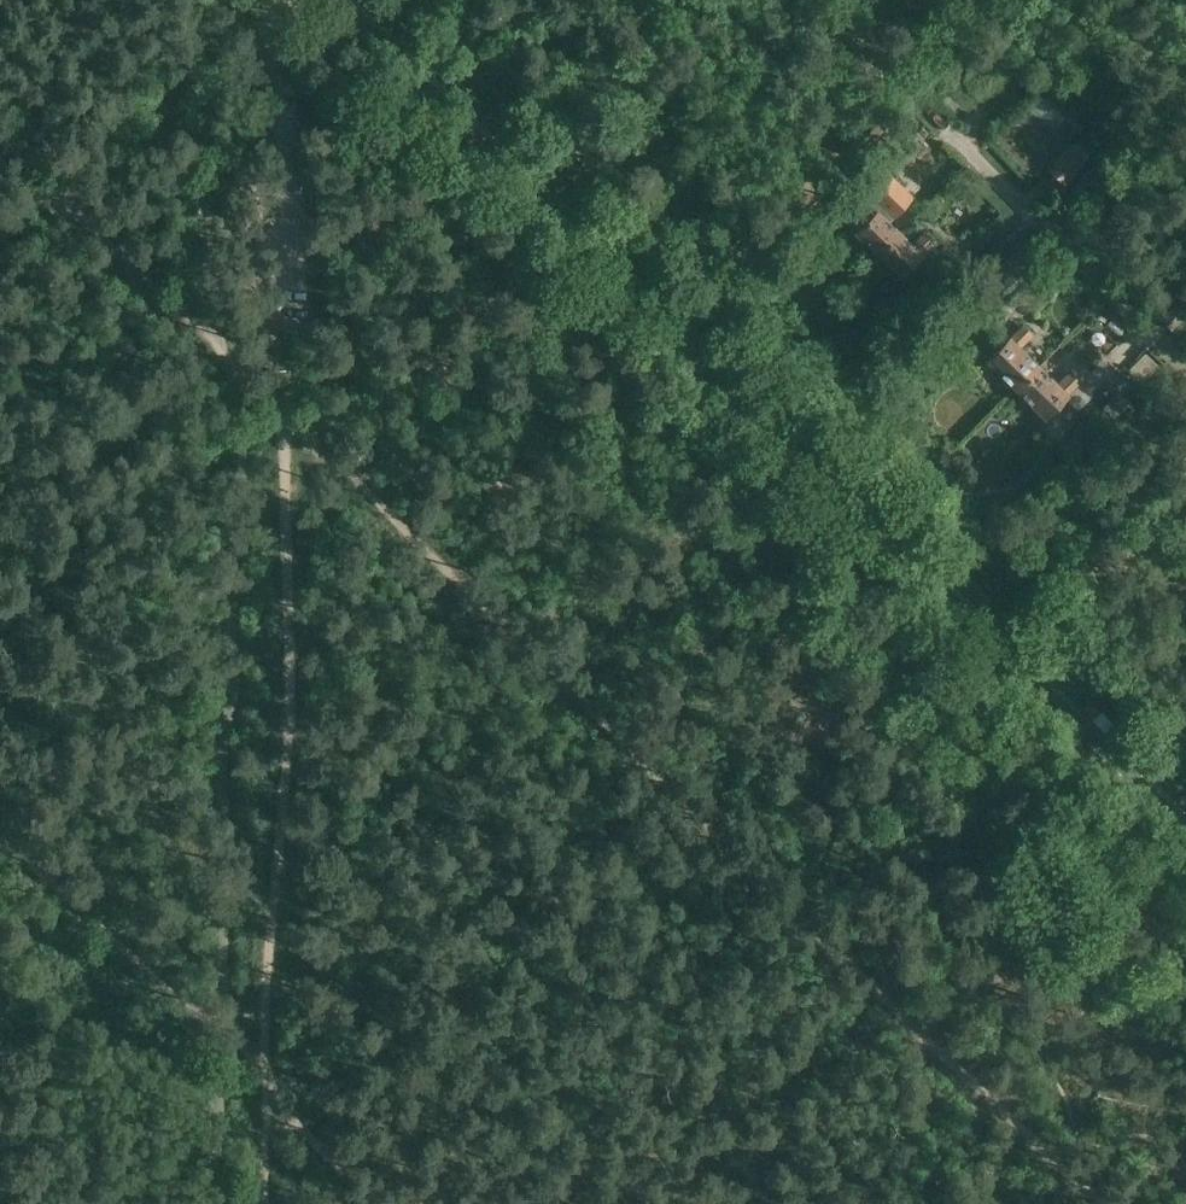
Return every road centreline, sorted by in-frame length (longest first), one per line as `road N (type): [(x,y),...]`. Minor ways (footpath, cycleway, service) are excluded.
road 1 (primary): [(1185,818),(349,0)]
road 2 (track): [(1111,1203),(354,472)]
road 3 (track): [(286,397),(283,726),(256,1020),(253,1203)]
road 4 (track): [(288,0),(281,38),(288,101),(286,397)]
road 5 (residential): [(1185,363),(958,133)]
road 6 (track): [(140,275),(0,138)]
road 7 (track): [(286,397),(140,275)]

